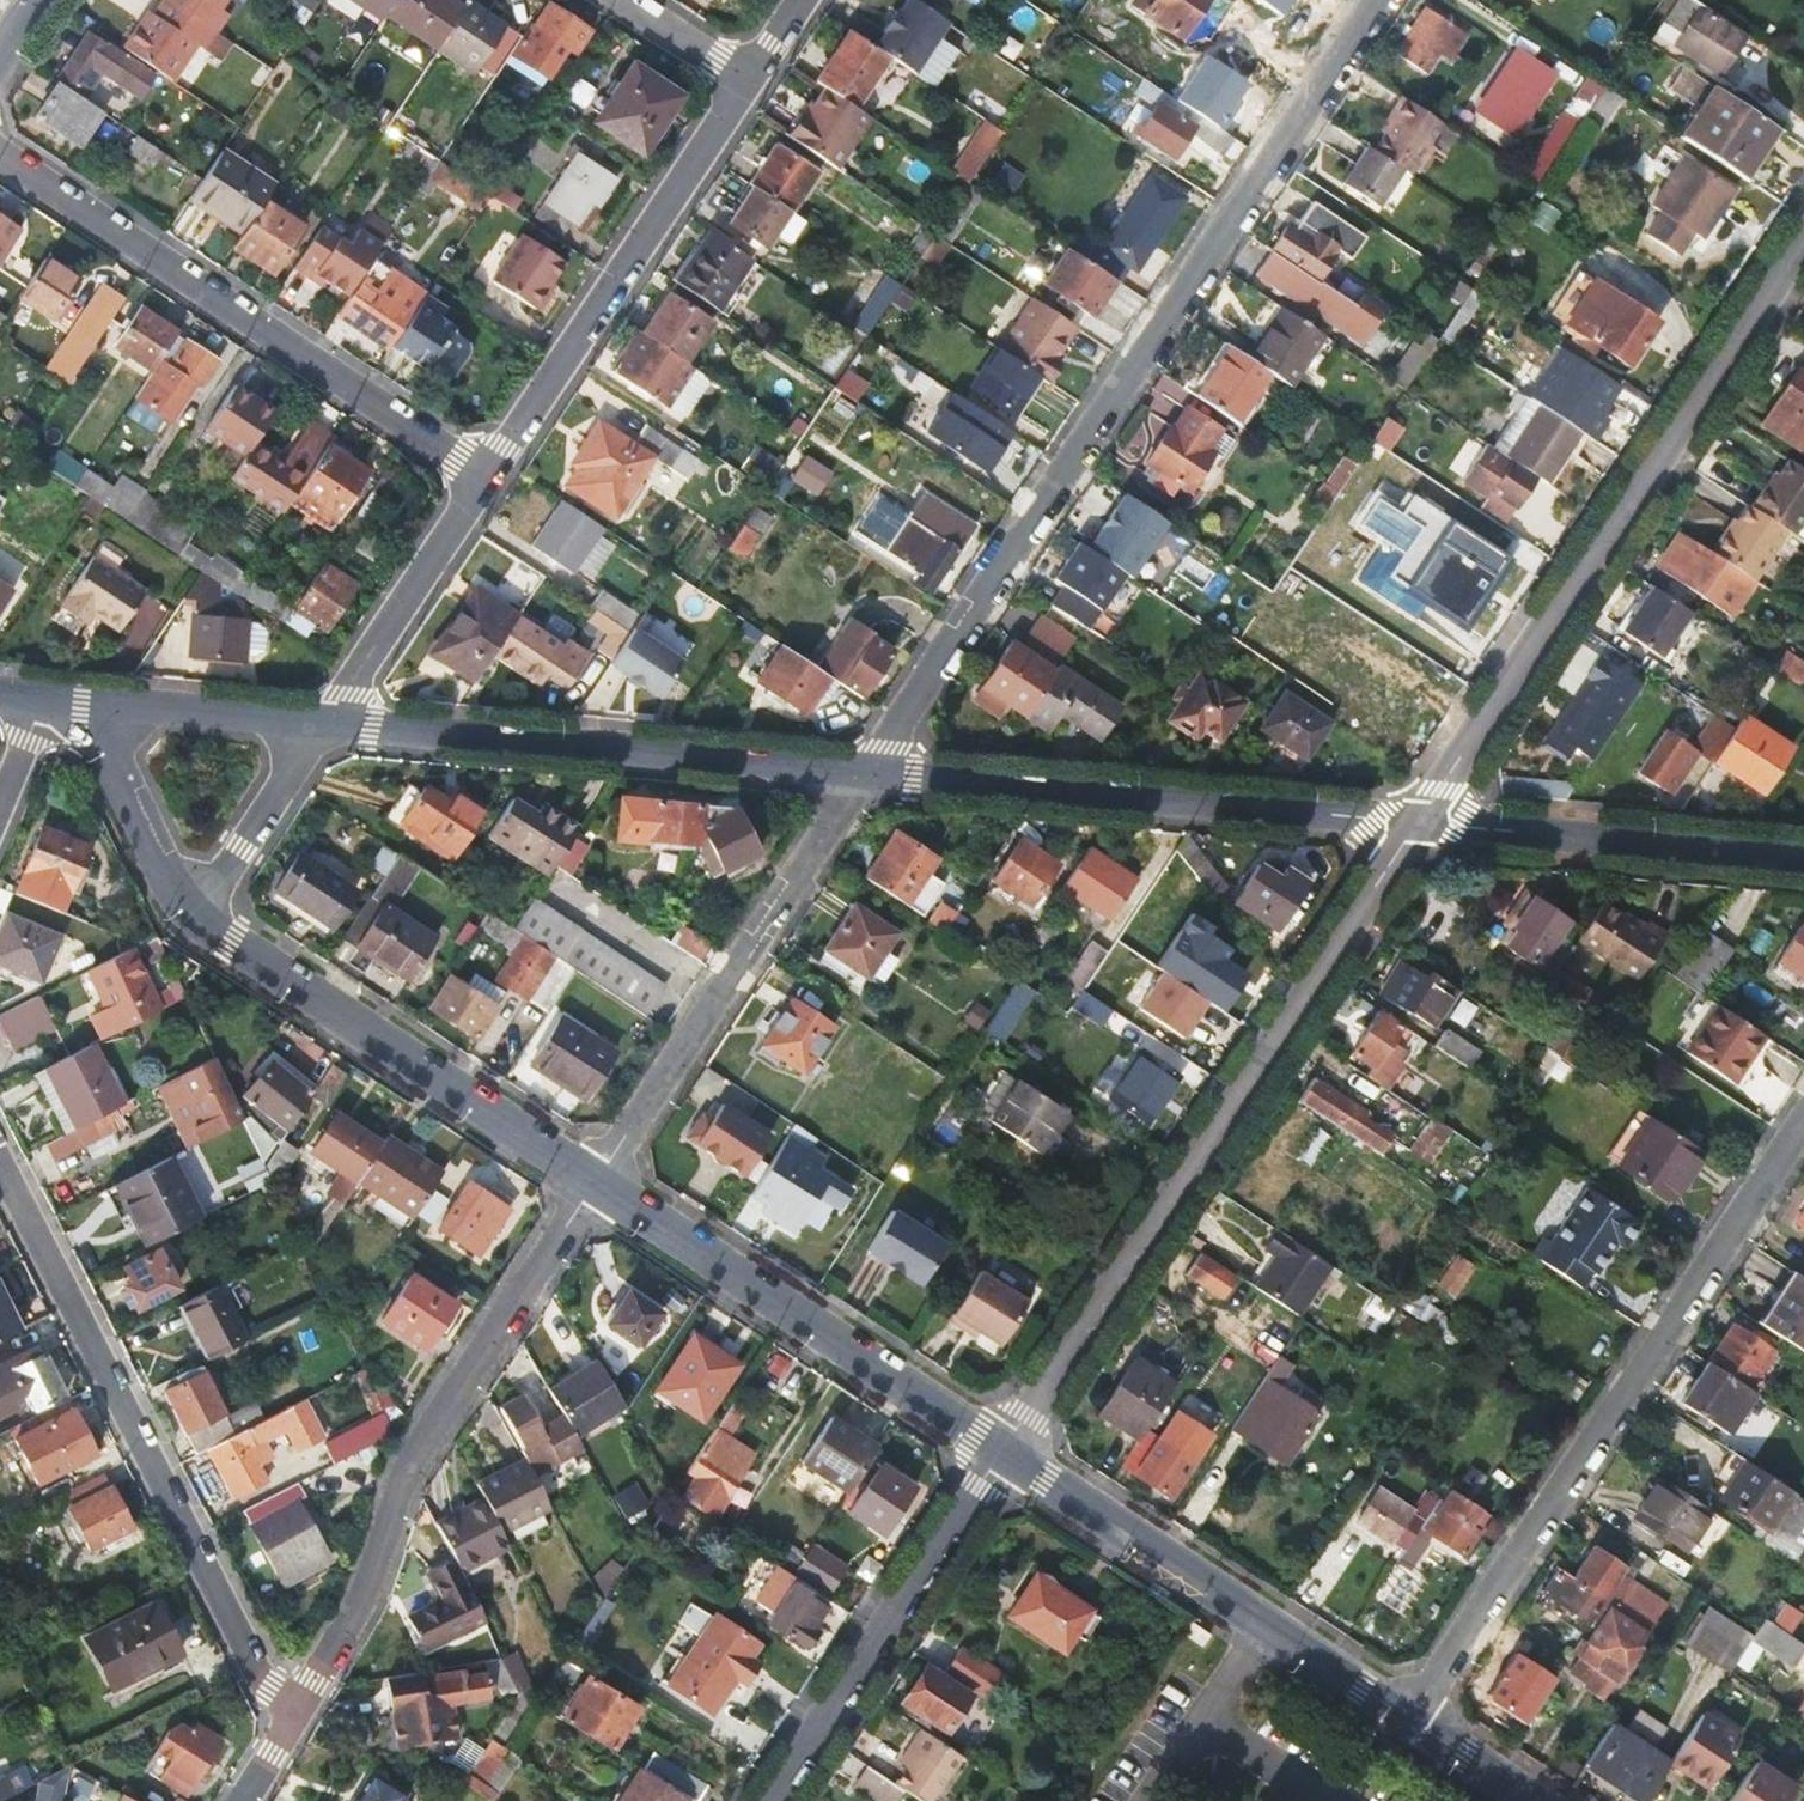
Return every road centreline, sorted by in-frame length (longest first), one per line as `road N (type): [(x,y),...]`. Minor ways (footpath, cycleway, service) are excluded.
road 1 (residential): [(864,770),(1373,0)]
road 2 (residential): [(1001,1452),(1415,824)]
road 3 (residential): [(1409,1719),(1803,1122)]
road 4 (residential): [(1415,824),(1803,236)]
road 5 (residential): [(298,1713),(258,1672),(0,1157)]
road 6 (residential): [(298,1713),(371,1581),(422,1436),(594,1183)]
road 7 (residential): [(486,473),(0,155)]
road 8 (tertiary): [(864,770),(1415,824)]
road 9 (tertiary): [(326,721),(864,770)]
road 10 (residential): [(594,1183),(864,770)]
road 11 (residential): [(1001,1452),(594,1183)]
road 12 (residential): [(594,1183),(197,920)]
road 13 (residential): [(486,473),(748,77)]
road 14 (residential): [(770,1800),(1001,1452)]
road 15 (tertiary): [(1415,824),(1803,857)]
road 16 (residential): [(1265,1624),(1001,1452)]
road 17 (residential): [(326,721),(486,473)]
road 18 (residential): [(197,920),(154,871),(102,759),(108,704)]
road 19 (residential): [(197,920),(326,721)]
road 20 (tertiary): [(108,704),(326,721)]
road 21 (residential): [(1145,1800),(1265,1624)]
road 22 (residential): [(1409,1719),(1265,1624)]
road 23 (residential): [(1531,1800),(1409,1719)]
road 24 (residential): [(748,77),(629,0)]

